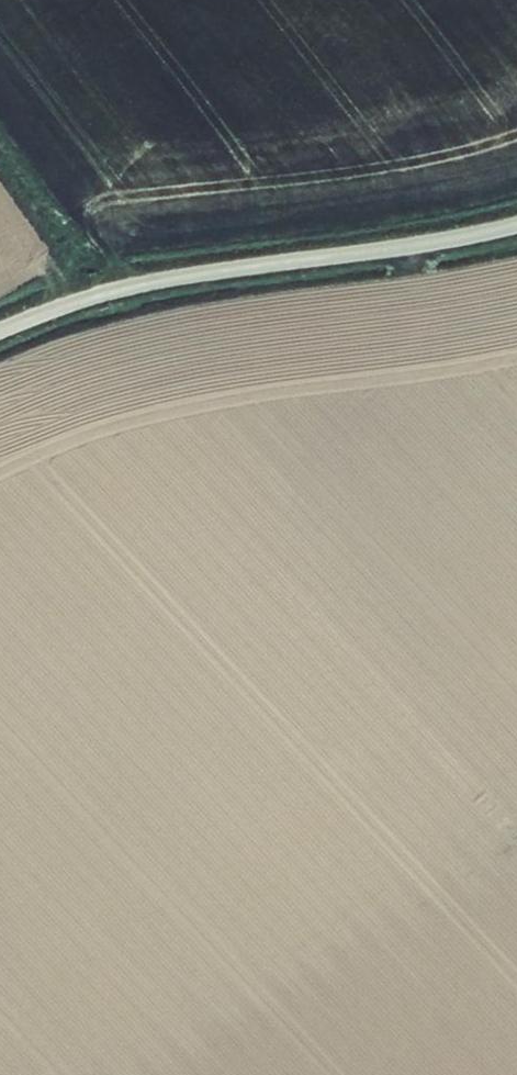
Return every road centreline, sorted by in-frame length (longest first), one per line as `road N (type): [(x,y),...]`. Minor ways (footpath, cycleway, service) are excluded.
road 1 (unclassified): [(0,330),(147,283),(516,224)]

